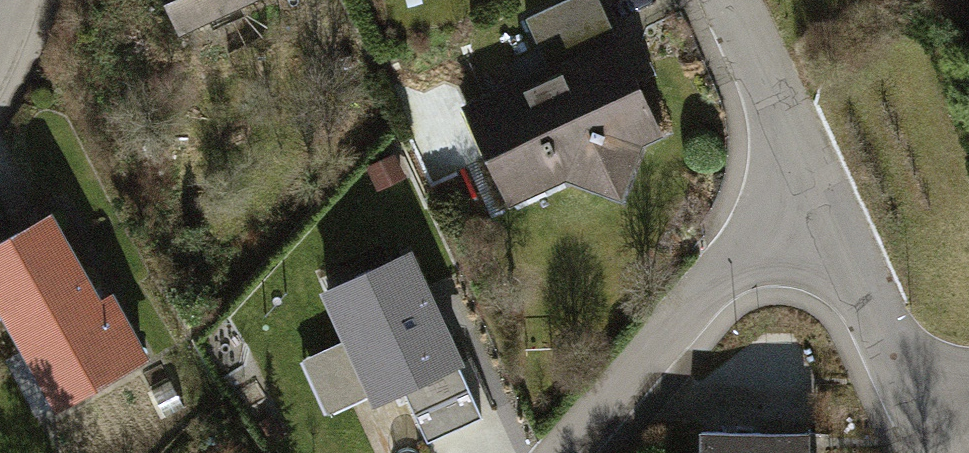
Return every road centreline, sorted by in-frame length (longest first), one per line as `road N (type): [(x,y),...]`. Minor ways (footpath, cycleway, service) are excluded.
road 1 (residential): [(565,452),(814,186)]
road 2 (residential): [(919,409),(814,186)]
road 3 (residential): [(814,186),(728,0)]

